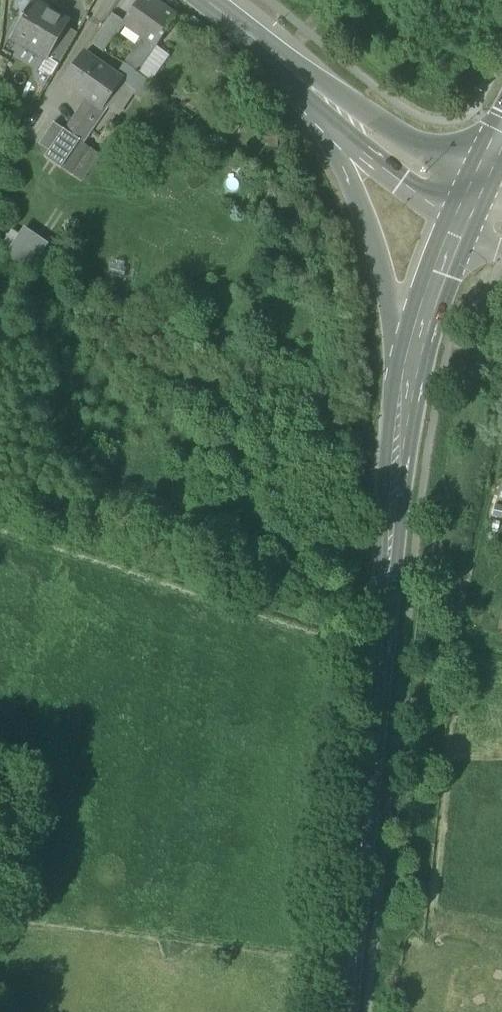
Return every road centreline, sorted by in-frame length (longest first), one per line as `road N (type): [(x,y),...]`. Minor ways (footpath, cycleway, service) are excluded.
road 1 (secondary): [(408,385),(346,1011)]
road 2 (secondary): [(317,103),(391,291),(408,385)]
road 3 (secondary): [(479,179),(277,65)]
road 4 (secondary): [(317,103),(460,221)]
road 5 (secondary): [(460,221),(408,385)]

